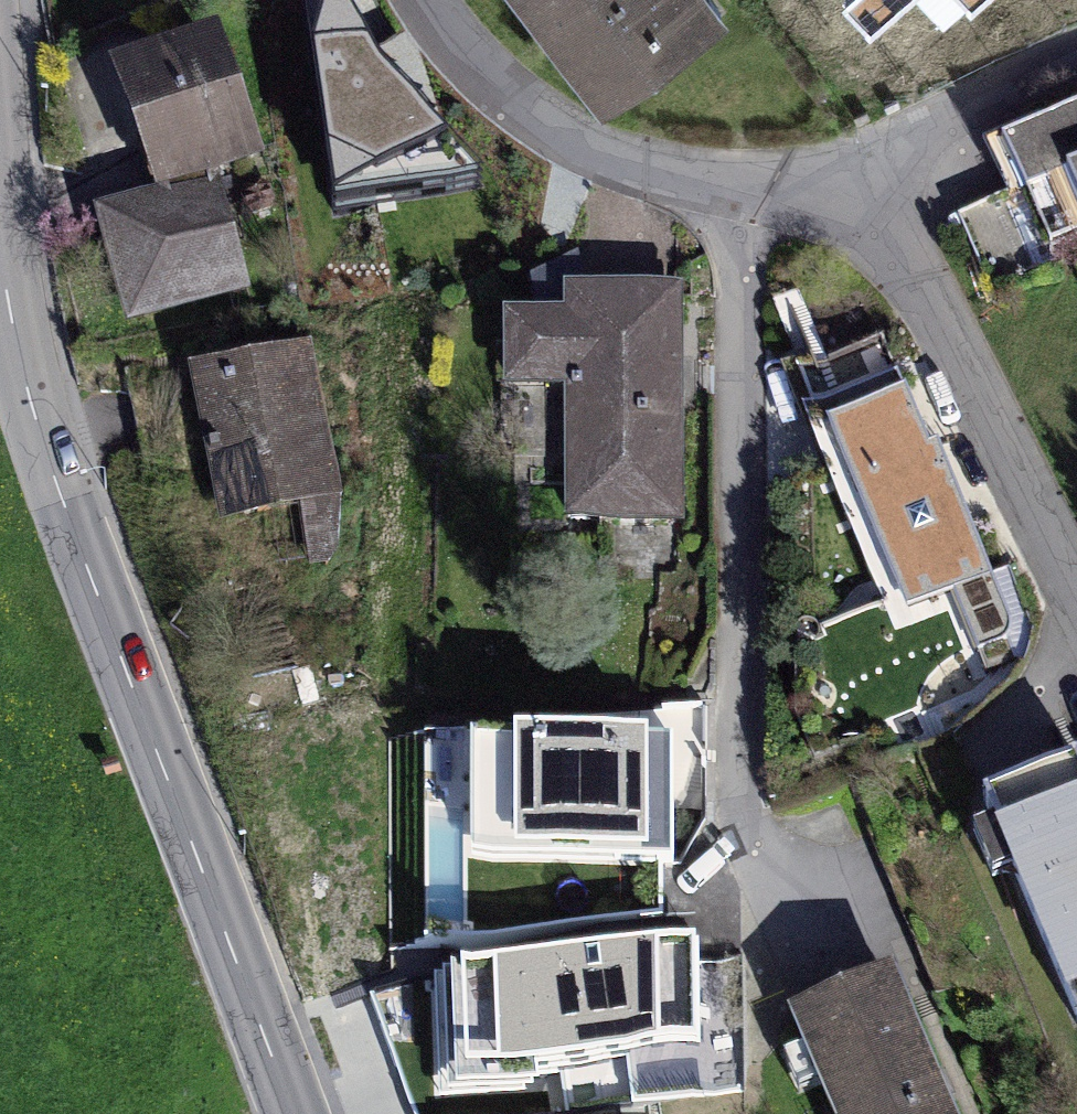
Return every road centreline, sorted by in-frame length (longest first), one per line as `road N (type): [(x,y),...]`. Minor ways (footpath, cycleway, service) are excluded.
road 1 (tertiary): [(293,1113),(31,404),(0,221)]
road 2 (residential): [(740,192),(749,832),(812,927)]
road 3 (residential): [(863,172),(1076,591)]
road 4 (residential): [(422,0),(507,95),(595,151),(653,175),(740,192)]
road 5 (residential): [(863,172),(1076,65)]
road 6 (residential): [(740,192),(863,172)]

